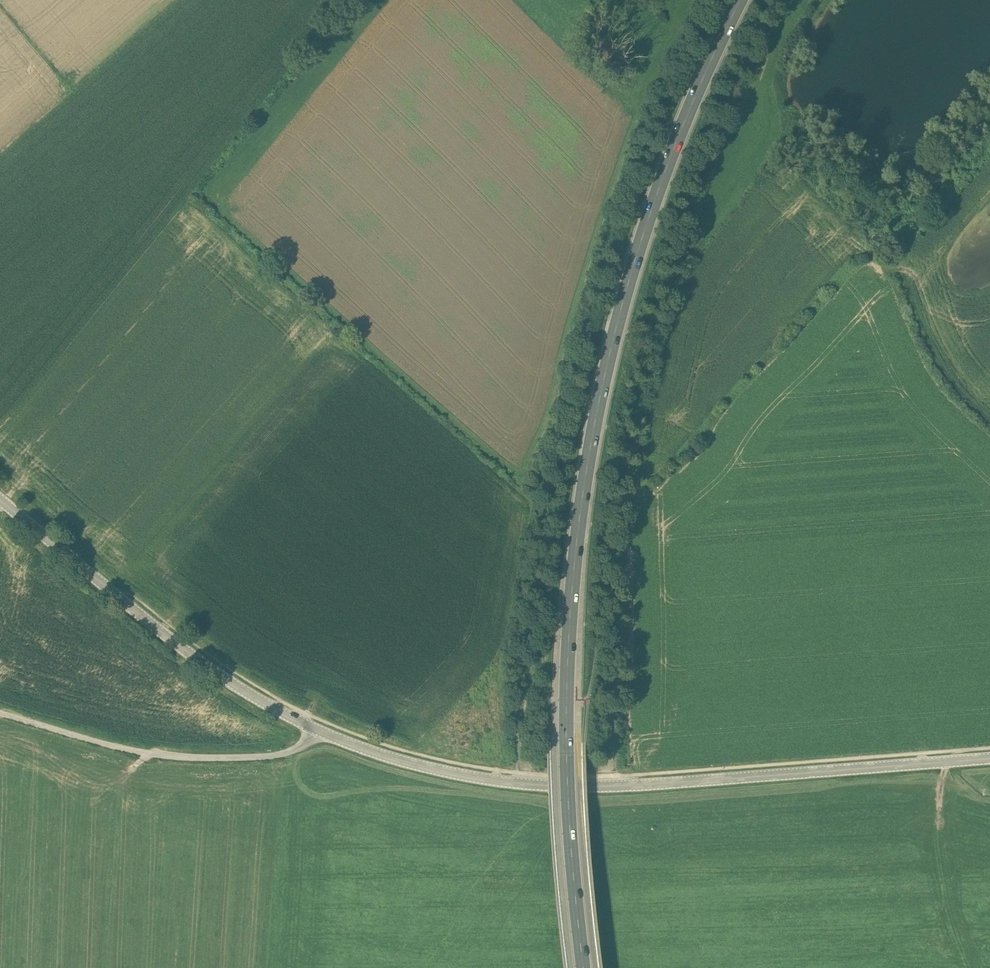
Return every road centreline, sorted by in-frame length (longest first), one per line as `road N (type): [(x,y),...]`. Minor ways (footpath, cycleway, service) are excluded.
road 1 (unclassified): [(0,501),(258,700),(356,746),(427,767),(575,787),(989,758)]
road 2 (primary): [(740,0),(648,219),(591,440),(565,701),(582,967)]
road 3 (track): [(316,729),(281,754),(187,758),(0,713)]

